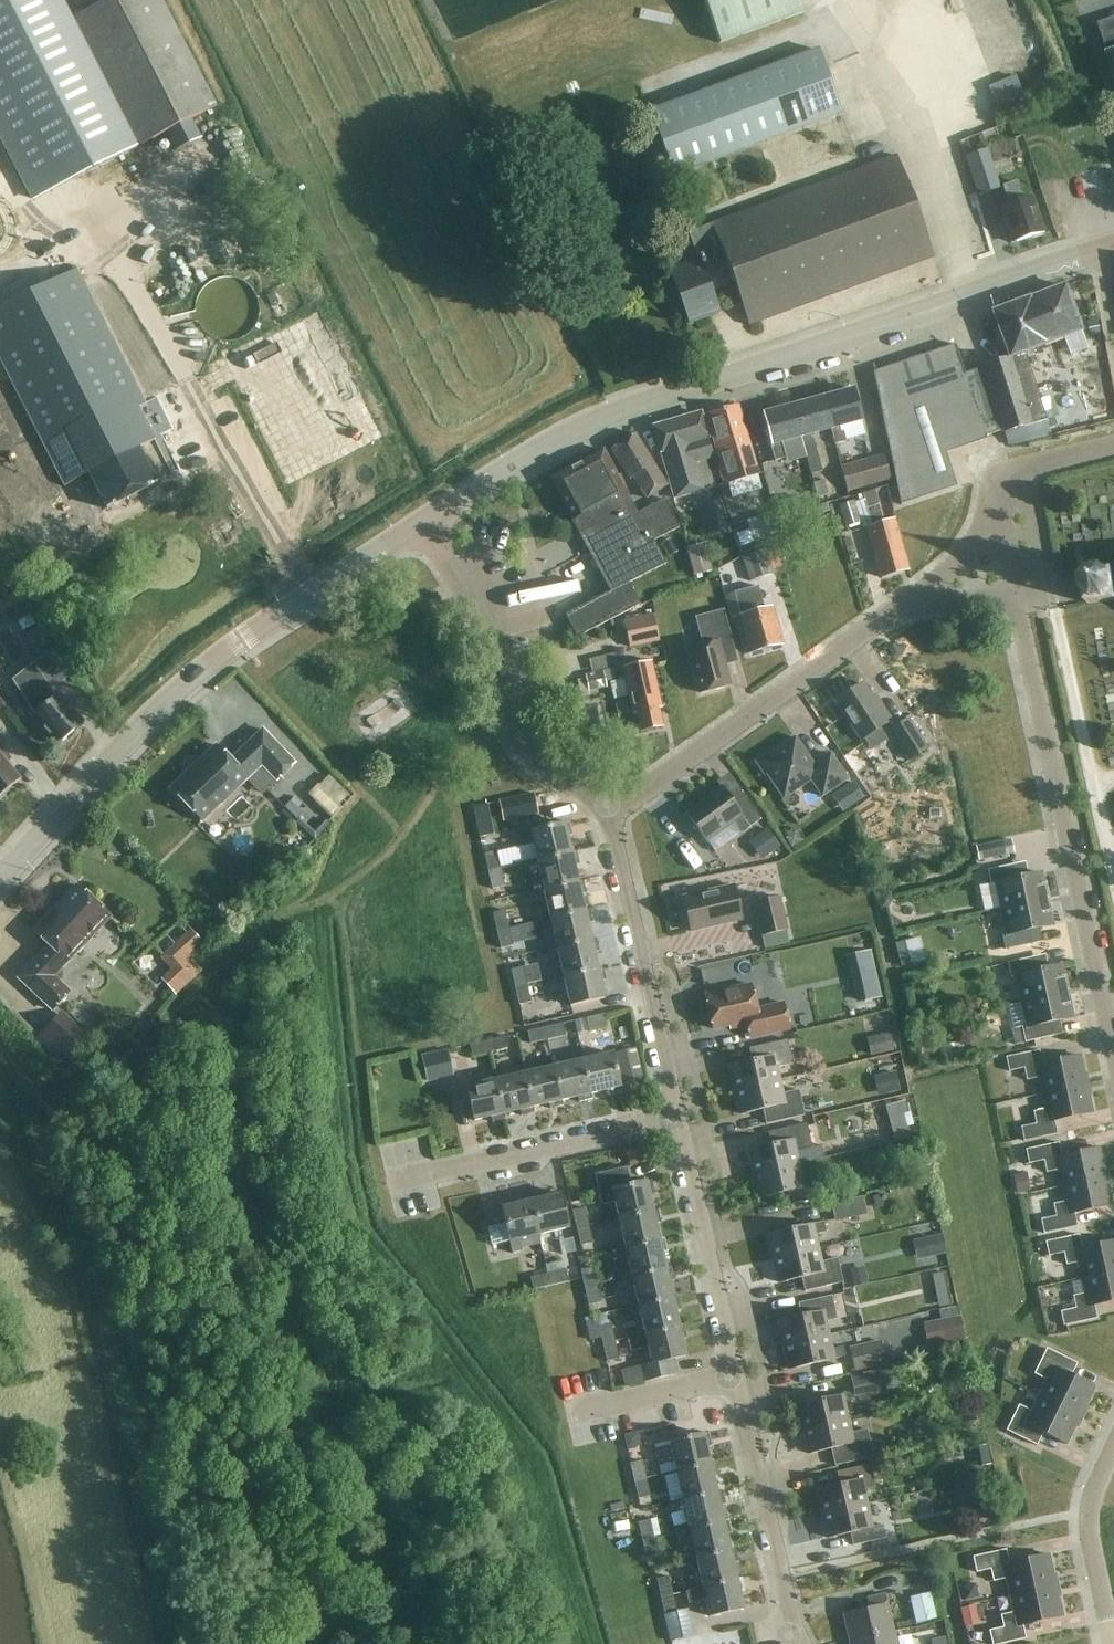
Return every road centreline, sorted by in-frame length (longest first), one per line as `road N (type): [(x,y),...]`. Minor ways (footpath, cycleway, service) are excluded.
road 1 (tertiary): [(421,527),(607,419),(1101,254)]
road 2 (residential): [(1113,1063),(994,511)]
road 3 (tertiary): [(0,883),(190,684),(421,527)]
road 4 (residential): [(606,811),(640,798),(903,612),(953,571),(994,511)]
road 5 (residential): [(606,811),(531,757),(508,728),(484,621),(421,527)]
road 6 (residential): [(674,1126),(606,811)]
road 7 (unclassified): [(392,1188),(674,1126)]
road 8 (residential): [(734,1383),(674,1126)]
road 9 (residential): [(795,1639),(734,1383)]
road 10 (residential): [(1110,1643),(1087,1510),(1113,1446)]
road 11 (unclassified): [(564,1420),(734,1383)]
road 12 (residential): [(994,511),(1004,486),(1021,474),(1113,451)]

